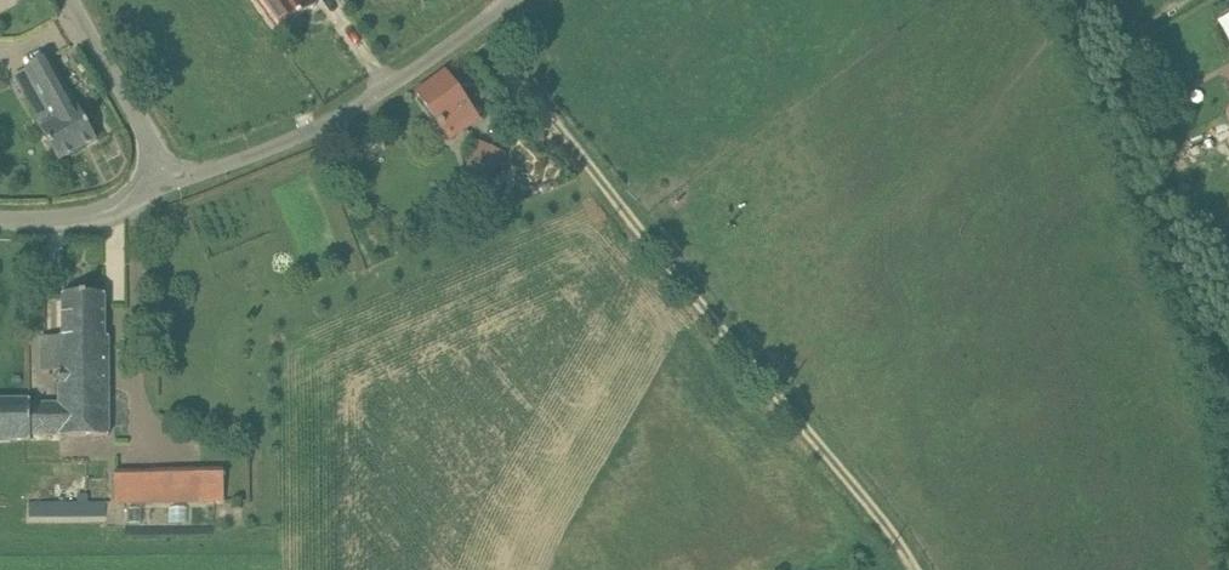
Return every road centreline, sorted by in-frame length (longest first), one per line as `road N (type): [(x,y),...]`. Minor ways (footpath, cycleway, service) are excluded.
road 1 (residential): [(919,569),(757,358),(471,28)]
road 2 (unclassified): [(164,189),(296,137),(471,28)]
road 3 (unclassified): [(164,189),(133,113),(68,0)]
road 4 (unclassified): [(0,219),(94,211),(164,189)]

